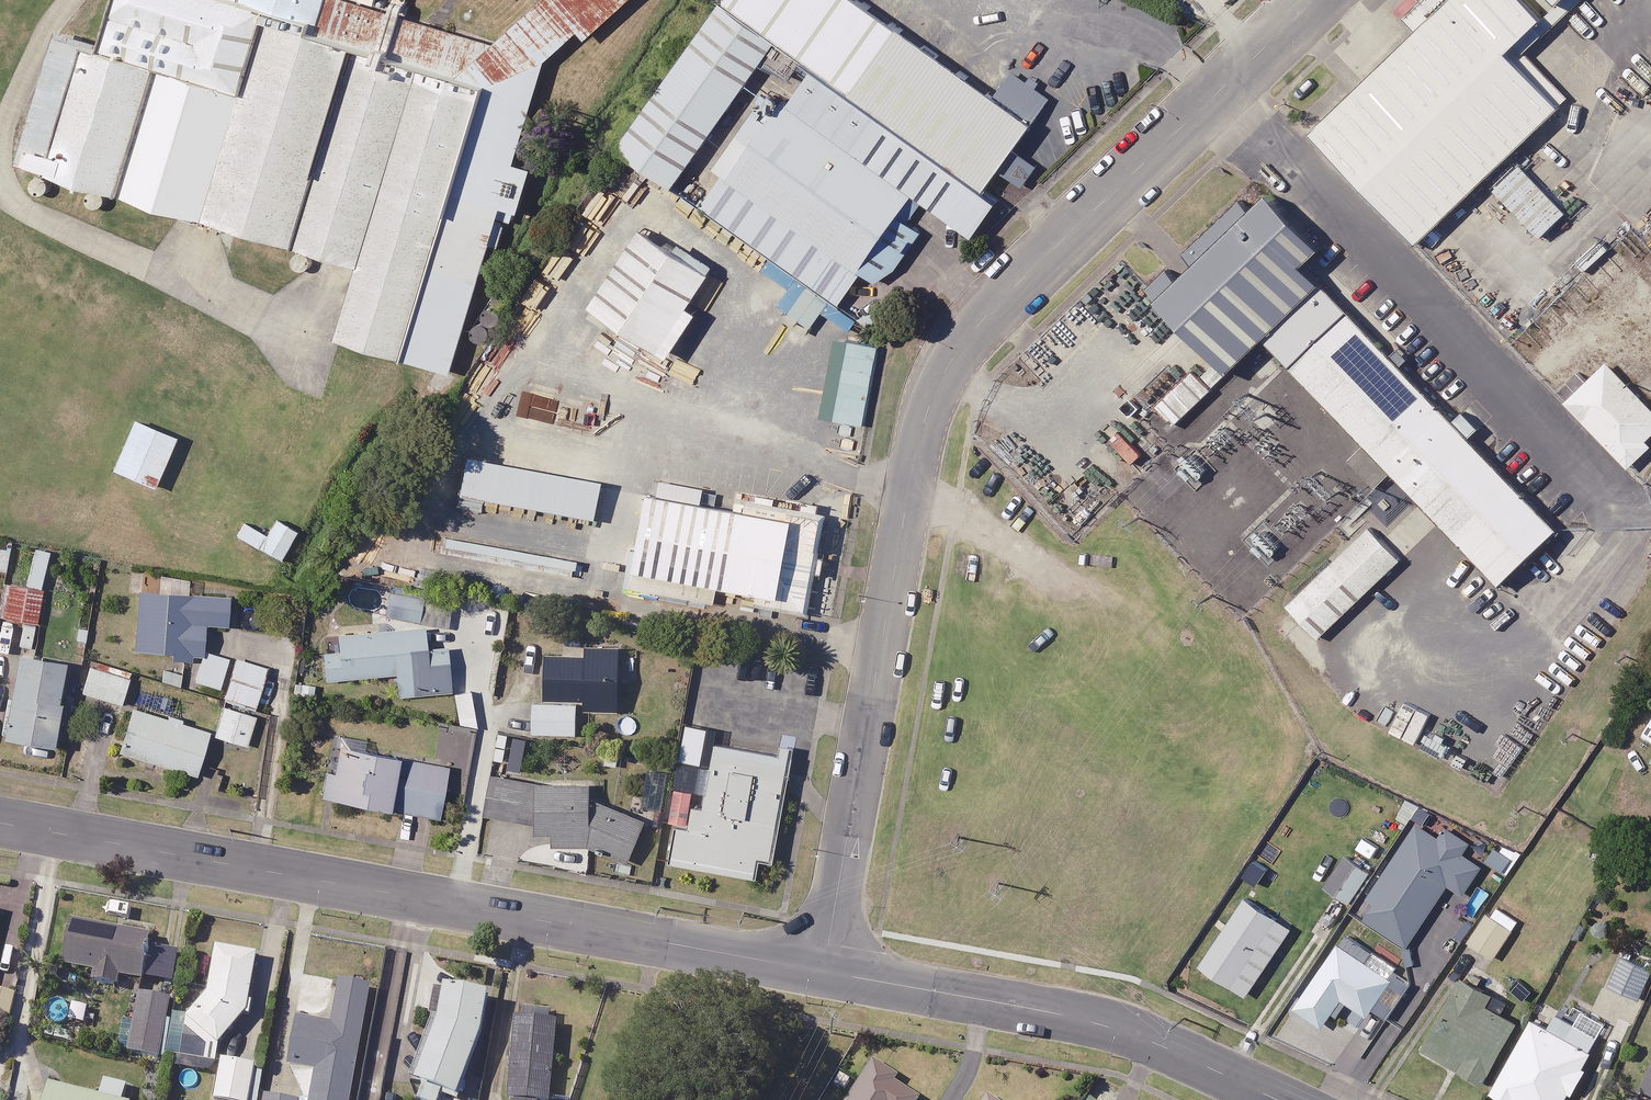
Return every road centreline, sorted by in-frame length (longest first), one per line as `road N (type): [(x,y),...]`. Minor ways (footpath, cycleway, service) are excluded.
road 1 (unclassified): [(823,971),(930,371),(1317,0)]
road 2 (residential): [(0,827),(823,971)]
road 3 (residential): [(982,1000),(1102,1023),(1277,1099)]
road 4 (residential): [(823,971),(982,1000)]

